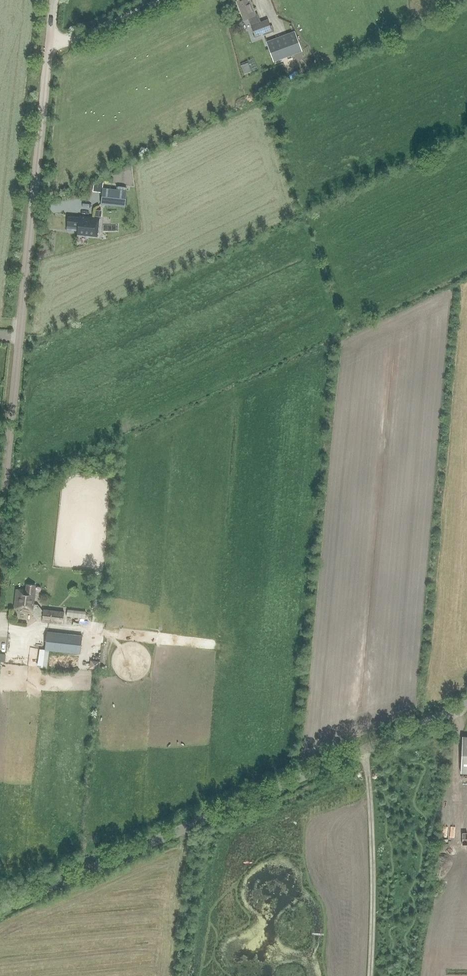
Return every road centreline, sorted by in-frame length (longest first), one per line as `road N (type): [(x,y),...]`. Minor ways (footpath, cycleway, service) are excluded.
road 1 (unclassified): [(0,909),(466,702)]
road 2 (unclassified): [(0,518),(50,43)]

